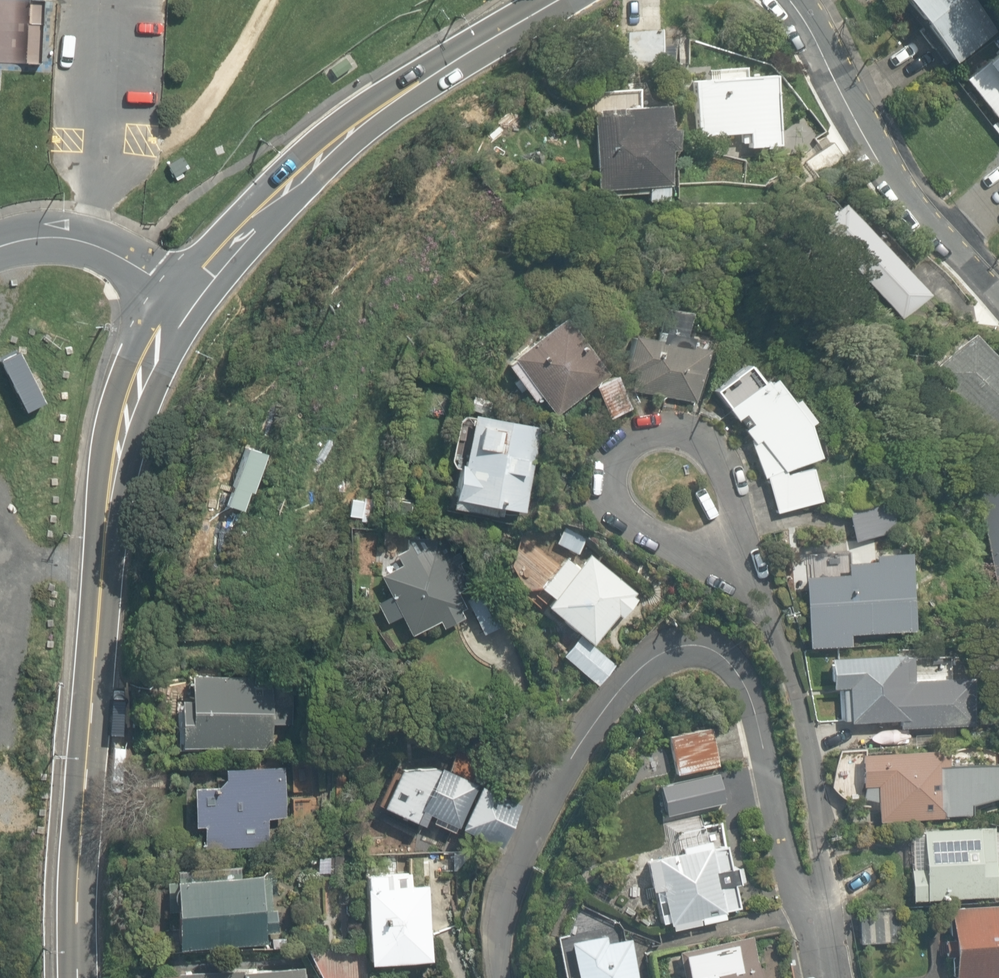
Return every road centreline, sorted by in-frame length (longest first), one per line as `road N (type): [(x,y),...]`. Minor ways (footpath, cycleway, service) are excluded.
road 1 (residential): [(498,977),(511,888),(568,747),(629,665),(657,653),(695,651),(744,675),(785,852),(818,902)]
road 2 (secondary): [(183,294),(146,349),(118,427),(74,839),(76,977)]
road 3 (secondary): [(559,0),(389,106),(275,197),(183,294)]
road 4 (residential): [(998,290),(918,210),(874,123),(790,0)]
road 5 (residential): [(736,570),(781,635),(811,748),(834,876),(818,902)]
road 6 (residential): [(736,570),(731,478),(718,452),(694,434),(665,432),(634,445),(611,480),(642,529)]
road 7 (residential): [(183,294),(105,243),(67,233),(31,236),(0,250)]

